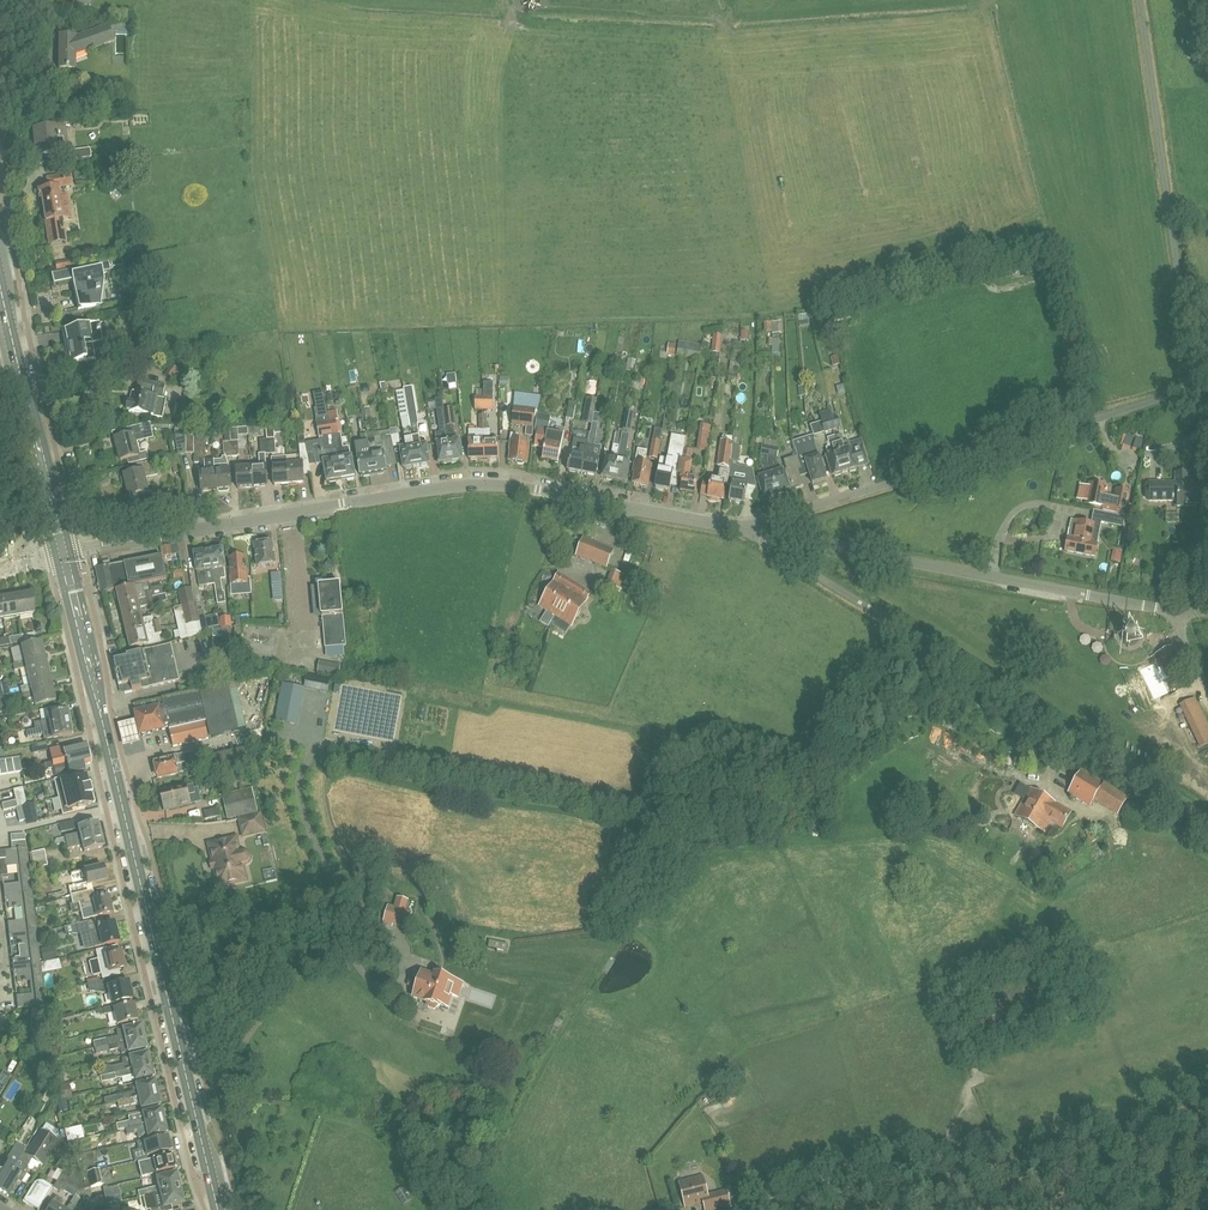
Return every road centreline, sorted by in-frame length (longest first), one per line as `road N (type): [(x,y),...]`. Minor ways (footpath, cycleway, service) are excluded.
road 1 (unclassified): [(750,532),(1184,382),(1191,373),(1138,0)]
road 2 (residential): [(750,532),(551,492),(465,486),(64,556)]
road 3 (primary): [(217,1209),(64,556)]
road 4 (unclassified): [(1207,816),(750,532)]
road 5 (unclassified): [(1178,613),(750,532)]
road 6 (primary): [(28,406),(64,556)]
road 7 (primary): [(28,406),(0,285)]

